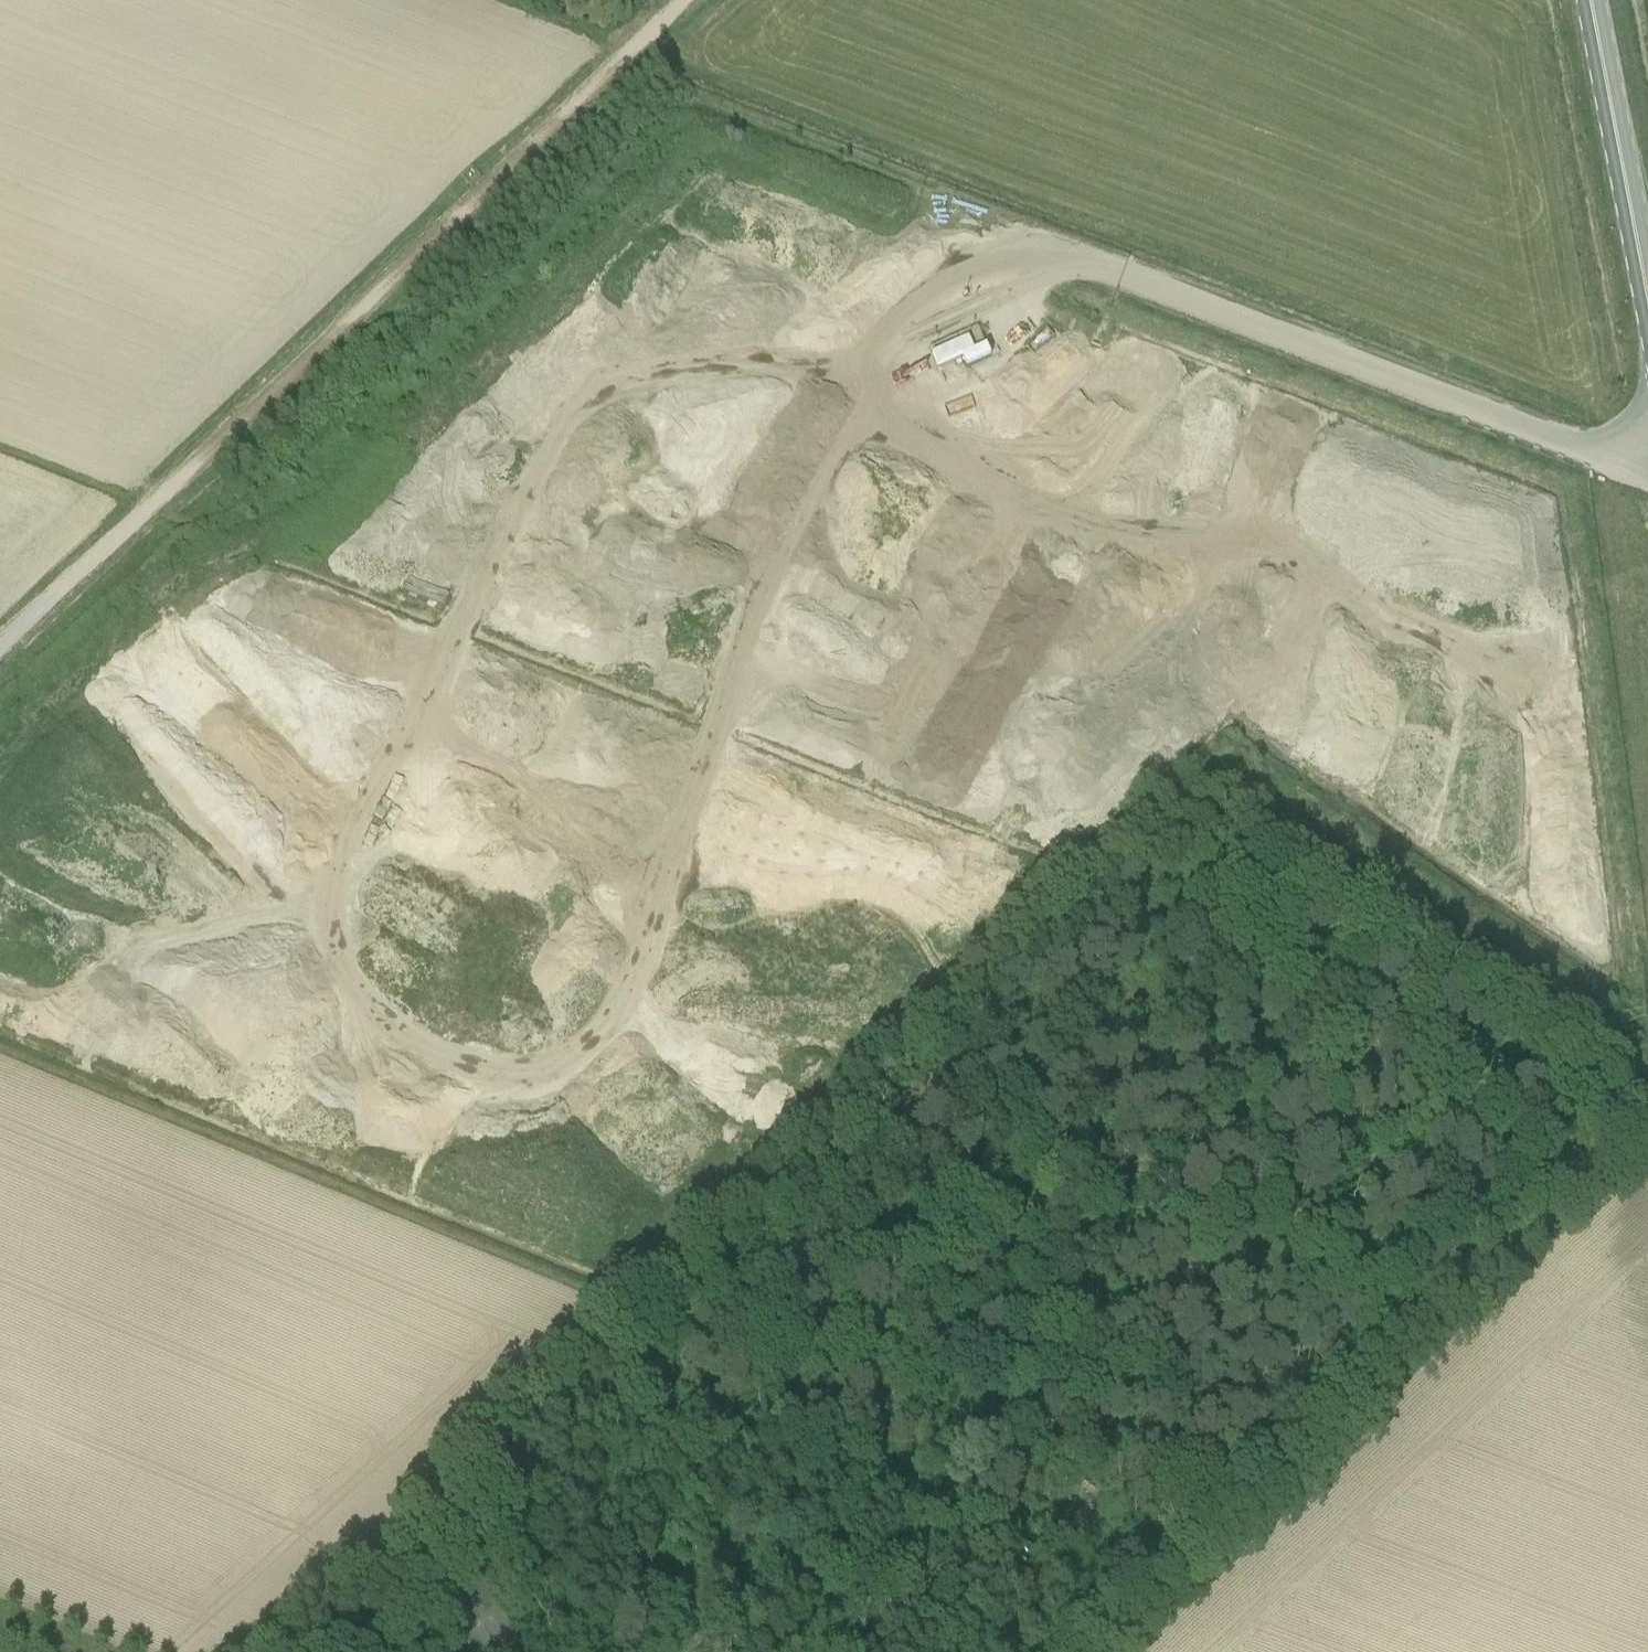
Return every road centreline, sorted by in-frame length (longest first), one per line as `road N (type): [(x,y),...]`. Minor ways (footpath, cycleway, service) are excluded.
road 1 (track): [(0,644),(685,0)]
road 2 (tertiary): [(1587,0),(1647,327)]

